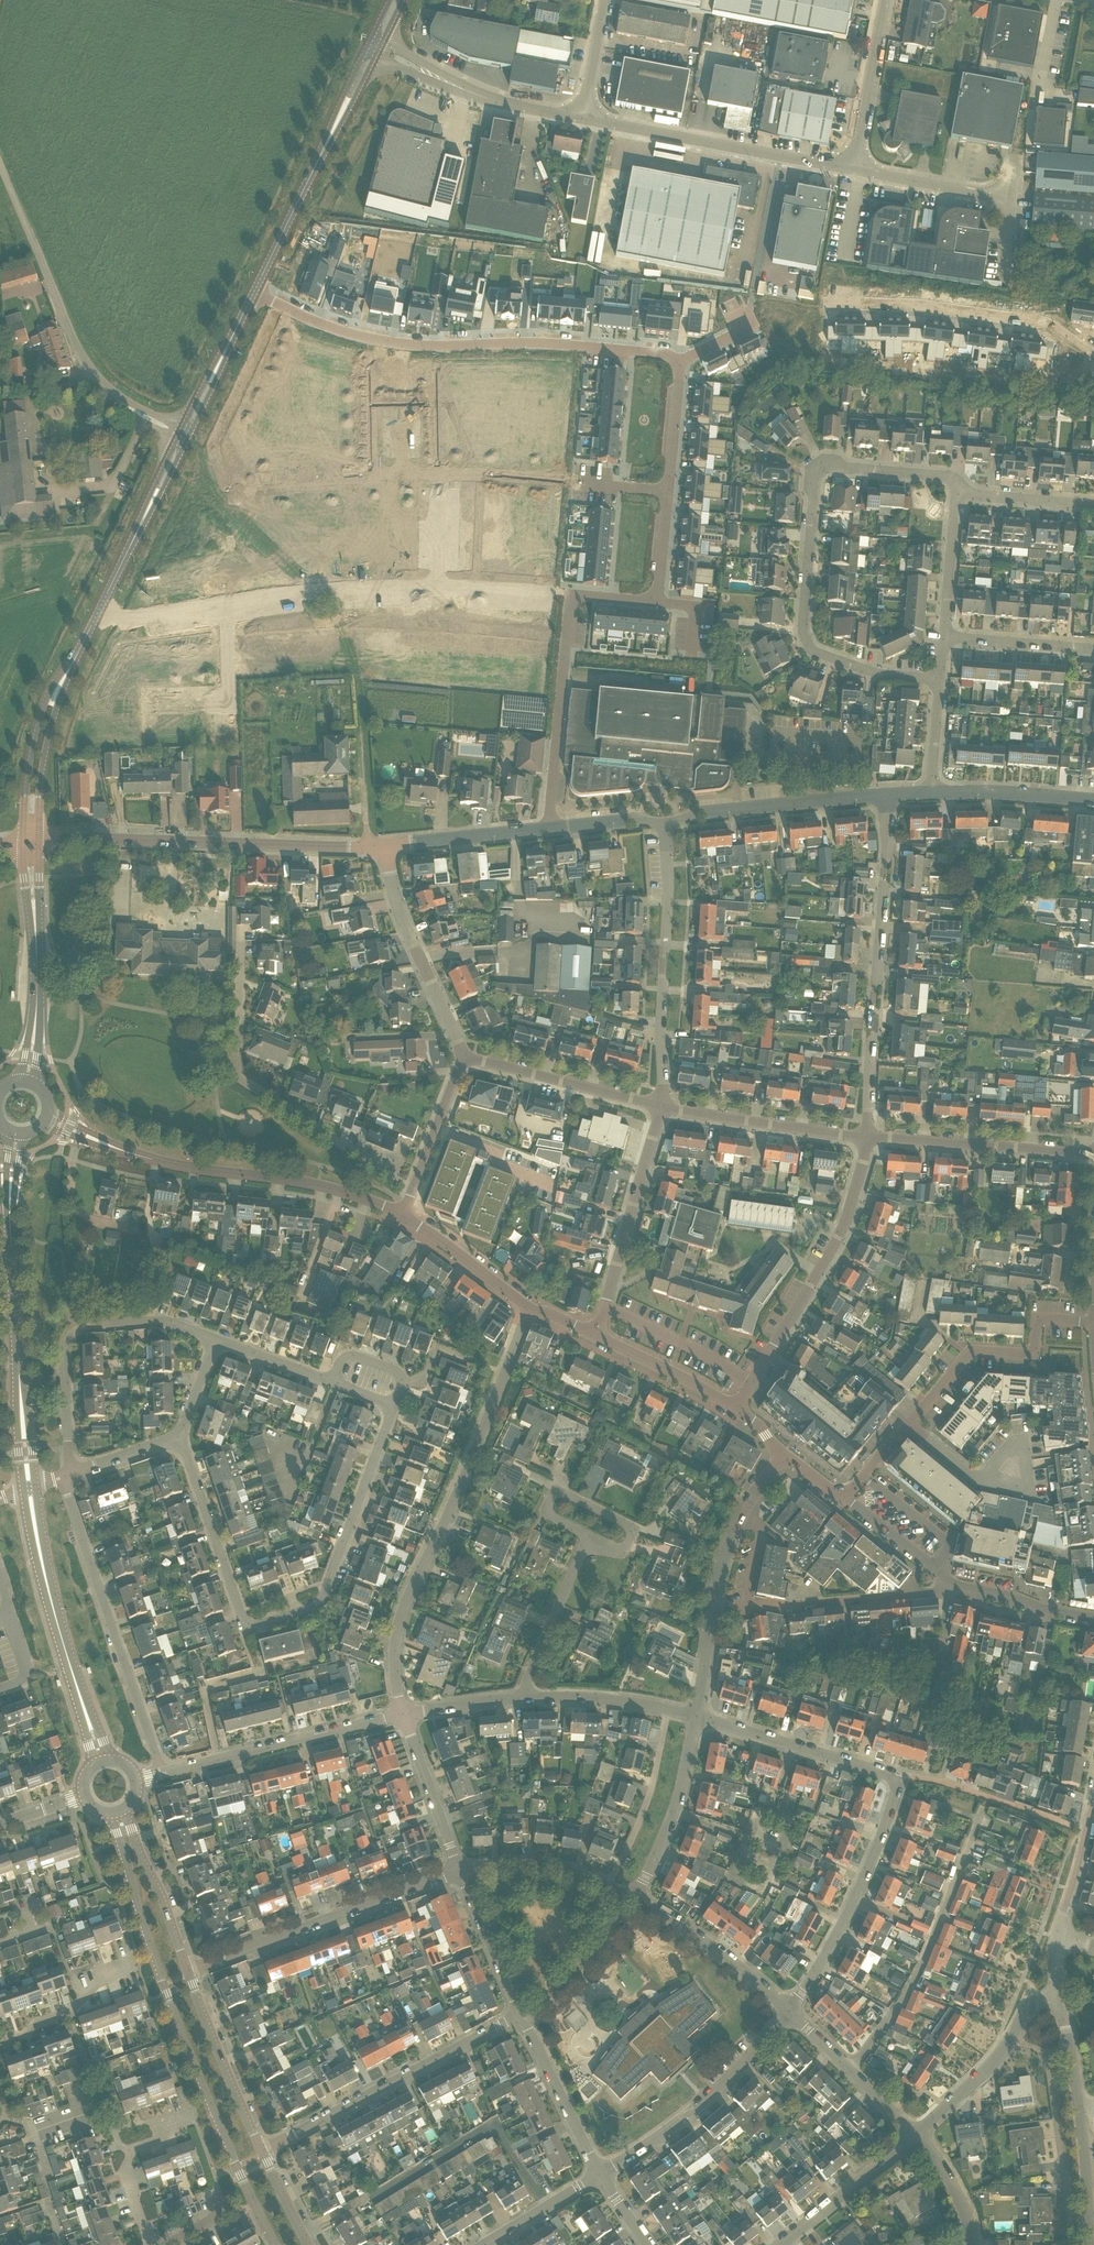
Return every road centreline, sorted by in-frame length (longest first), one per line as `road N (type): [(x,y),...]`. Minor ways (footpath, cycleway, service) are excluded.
road 1 (residential): [(541,830),(575,595),(656,602),(679,359)]
road 2 (unknown): [(279,305),(211,455),(234,491),(404,475),(571,482)]
road 3 (residential): [(394,1407),(321,1604),(246,1629),(178,1439)]
road 4 (unknown): [(98,612),(149,621),(435,588),(575,595)]
road 5 (residential): [(254,293),(329,328),(391,343),(586,344),(679,359)]
road 6 (residential): [(403,1715),(394,1668),(401,1615),(530,1310)]
road 7 (residential): [(1093,1323),(1038,1320),(1035,1356),(970,1353),(846,1501)]
road 8 (residential): [(869,1140),(886,795)]
road 9 (unclassified): [(180,432),(129,408),(91,376),(0,164)]
road 10 (residential): [(367,846),(39,836)]
road 11 (residential): [(941,680),(877,674),(812,650),(804,631),(816,472)]
road 12 (residential): [(162,1773),(62,1478)]
road 13 (unclassified): [(735,1410),(846,1223),(869,1140)]
road 14 (unclassified): [(403,1214),(315,1184),(192,1169),(111,1146)]
road 15 (residential): [(29,1488),(10,1194)]
road 16 (residential): [(70,1475),(66,1340),(76,1330),(165,1321),(216,1340)]
road 17 (residential): [(262,2152),(520,2016)]
road 18 (residential): [(661,1106),(669,879),(663,817)]
road 19 (residential): [(188,1971),(459,1871)]
road 20 (residential): [(162,1980),(270,2244)]
road 21 (residential): [(102,1762),(43,1569),(29,1488)]
road 22 (residential): [(846,1501),(947,1583),(1093,1618)]
road 23 (unclassified): [(582,119),(856,173)]
road 24 (residential): [(696,1716),(724,1564),(740,1520),(784,1456)]
road 25 (residential): [(833,304),(922,305),(1051,323),(1093,351)]
road 26 (residential): [(788,2012),(854,1900),(901,1778)]
road 27 (residential): [(601,2174),(729,2081),(788,2012)]
road 28 (residential): [(162,1773),(403,1715)]
road 29 (unclassified): [(594,1335),(661,1106)]
road 30 (unclassified): [(465,1056),(395,903),(386,846)]
road 31 (residential): [(1093,1153),(869,1140)]
road 32 (unclassified): [(663,817),(886,795)]
road 33 (residential): [(696,1716),(901,1778)]
road 34 (residential): [(869,1140),(661,1106)]
road 35 (residential): [(917,2135),(984,2072),(1028,2010),(1061,2000)]
road 36 (residential): [(661,1106),(465,1056)]
road 37 (tertiary): [(80,649),(41,719),(24,838)]
road 38 (residential): [(262,2152),(188,1971)]
road 39 (residential): [(634,1898),(675,1813),(696,1716)]
road 40 (tertiary): [(39,836),(44,759),(80,649)]
road 41 (residential): [(634,1898),(696,1935),(788,2012)]
road 42 (residential): [(459,1871),(551,1867),(634,1898)]
road 43 (residential): [(788,2012),(917,2135)]
road 44 (residential): [(601,2174),(520,2016)]
road 45 (residential): [(778,2244),(917,2135)]
road 46 (unclassified): [(856,173),(888,0)]
road 47 (residential): [(111,1812),(162,1980)]
road 48 (residential): [(188,1971),(124,1808)]
road 49 (residential): [(589,1535),(526,1698)]
road 50 (residential): [(589,1535),(624,1552),(635,1530),(560,1492),(549,1515)]
road 51 (residential): [(526,1698),(595,1698),(696,1716)]
road 52 (residential): [(459,1871),(403,1715)]
road 53 (residential): [(149,2244),(124,2168),(130,2151),(183,2118)]
road 54 (unclassified): [(1014,201),(856,173)]
road 55 (unclassified): [(933,793),(1093,800)]
road 56 (unclassified): [(735,1410),(594,1335)]
road 57 (unclassified): [(530,1310),(403,1214)]
road 58 (residential): [(0,2038),(70,2010),(82,1999),(79,1984),(127,1967)]
road 59 (residential): [(520,2016),(459,1871)]
road 60 (unclassified): [(386,846),(541,830)]
road 61 (residential): [(955,494),(948,475),(824,465),(816,472)]
road 62 (tertiary): [(254,293),(320,155)]
road 63 (residential): [(1093,648),(944,636)]
road 64 (residential): [(944,636),(955,494)]
road 65 (residential): [(553,1187),(495,1165),(497,1151),(436,1128)]
road 66 (unclassified): [(582,119),(447,82)]
road 67 (residential): [(955,494),(1093,505)]
road 68 (residential): [(1093,1806),(1058,1939)]
road 69 (residential): [(1091,2244),(1079,2107)]
road 70 (residential): [(487,2244),(601,2174)]
road 71 (unknown): [(404,475),(391,343)]
road 72 (residential): [(403,1715),(526,1698)]
road 73 (residential): [(973,2244),(962,2202),(917,2135)]
road 74 (residential): [(216,1340),(332,1383)]
road 75 (tertiary): [(180,432),(131,545)]
road 76 (unclassified): [(541,830),(663,817)]
road 77 (tertiary): [(131,545),(189,437)]
road 78 (tertiary): [(189,437),(238,326)]
road 79 (unclassified): [(605,0),(582,119)]
road 80 (tertiary): [(238,326),(180,432)]
road 81 (residential): [(394,1407),(400,1373),(352,1355),(332,1383)]

